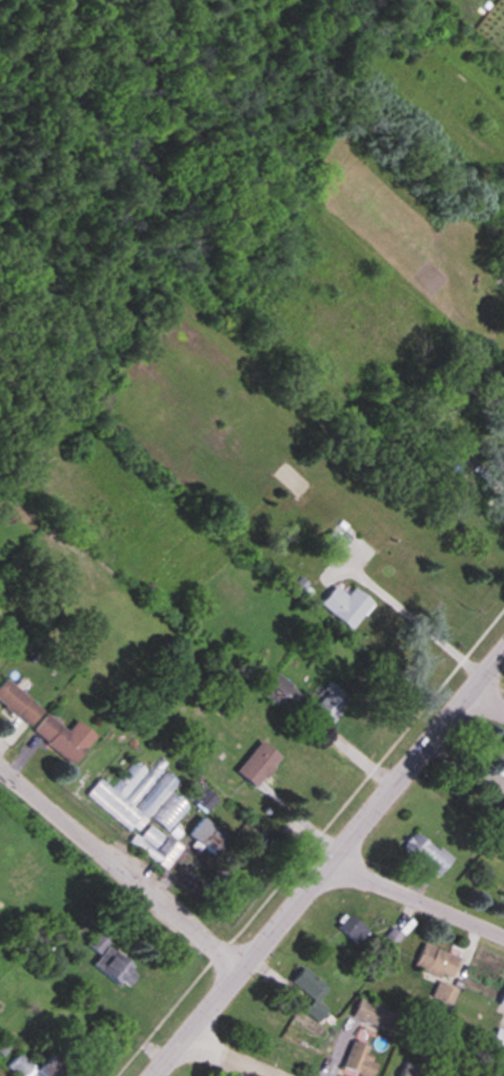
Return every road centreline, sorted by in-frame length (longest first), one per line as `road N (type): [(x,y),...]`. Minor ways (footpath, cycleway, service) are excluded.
road 1 (tertiary): [(153,1075),(503,652)]
road 2 (residential): [(239,969),(0,766)]
road 3 (residential): [(503,933),(330,860)]

